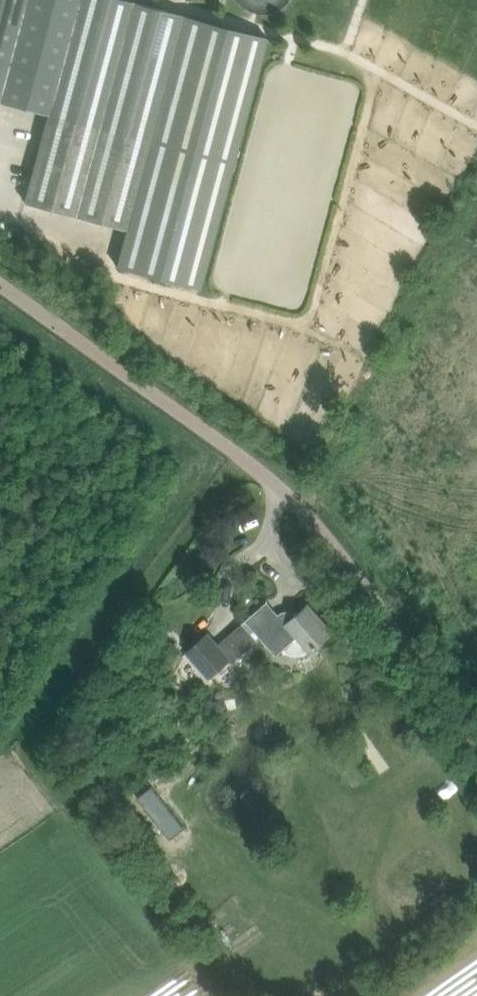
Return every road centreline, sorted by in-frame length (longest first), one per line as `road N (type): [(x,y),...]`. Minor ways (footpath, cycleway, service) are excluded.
road 1 (unclassified): [(392,622),(273,481),(0,282)]

